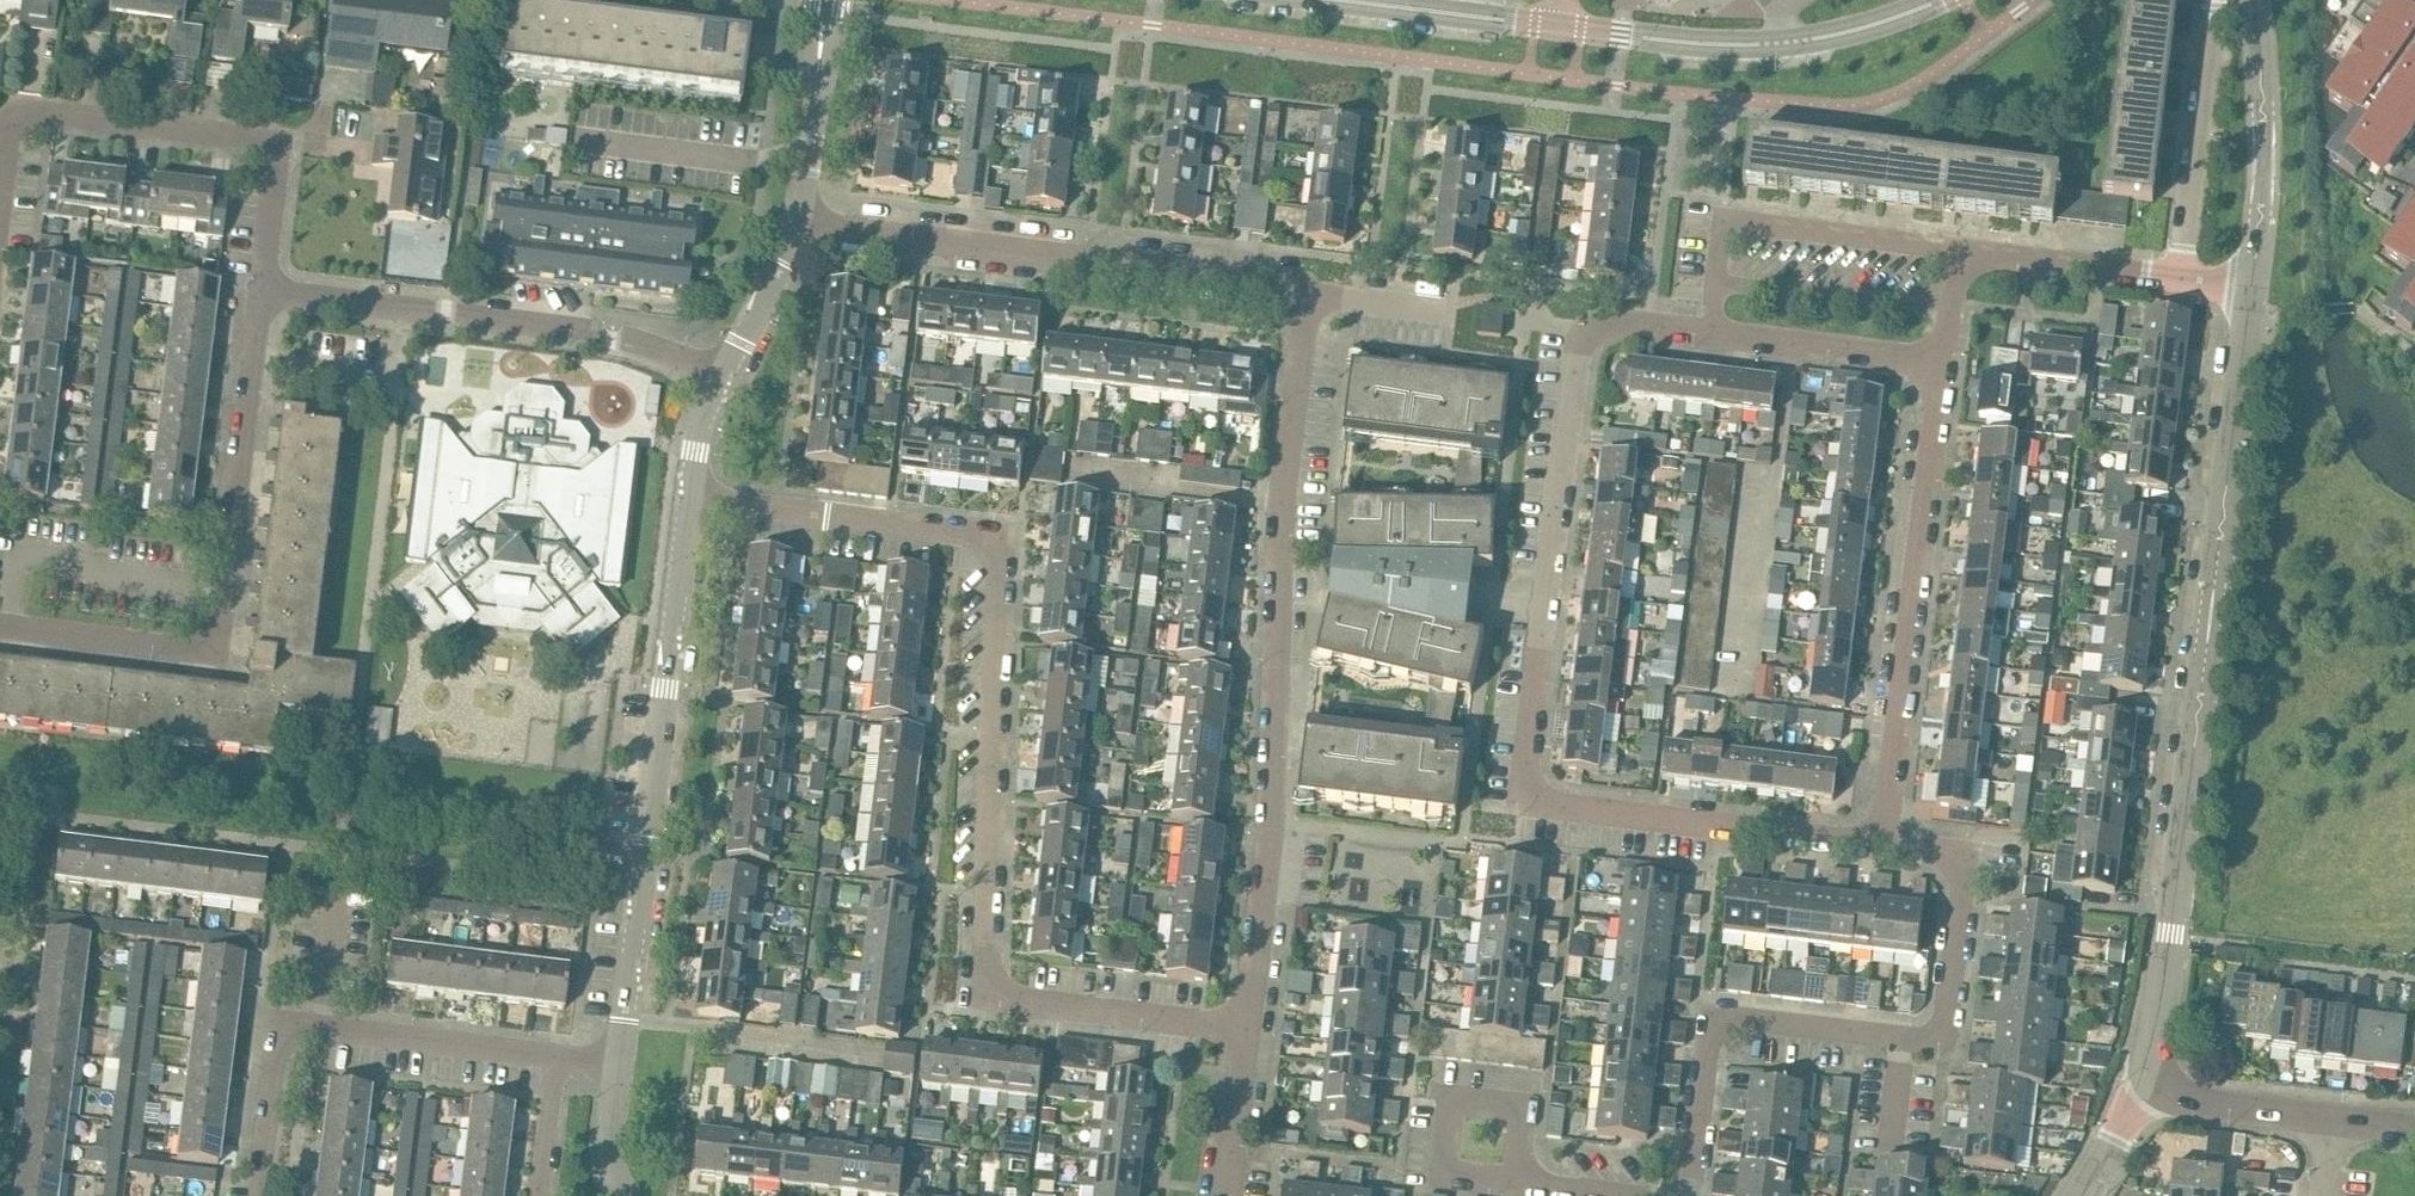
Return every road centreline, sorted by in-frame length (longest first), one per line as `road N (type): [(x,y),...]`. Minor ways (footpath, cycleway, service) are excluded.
road 1 (residential): [(1242,1032),(988,1005),(998,557),(982,535),(689,500)]
road 2 (residential): [(2137,1092),(2169,941),(2251,286)]
road 3 (residential): [(1308,292),(1283,509),(1274,804),(1242,1032)]
road 4 (residential): [(0,627),(219,654),(262,287)]
road 5 (residential): [(617,1064),(689,500)]
road 6 (residential): [(1308,292),(796,224)]
road 7 (residential): [(0,198),(10,111),(280,146),(262,287)]
road 8 (residential): [(1884,853),(1946,365)]
road 9 (residential): [(1526,807),(1577,353),(1587,332)]
road 10 (residential): [(721,377),(610,335),(262,287)]
road 11 (residential): [(260,1195),(279,1027),(555,1056)]
road 12 (tertiary): [(1935,0),(1785,44),(1557,27)]
road 13 (residential): [(1694,1195),(1721,1016),(1906,1036)]
road 14 (residential): [(1526,807),(1884,853)]
road 15 (residential): [(2251,286),(2264,136),(2252,0)]
road 16 (residential): [(2181,279),(2214,0)]
road 17 (residential): [(1963,251),(1726,220)]
road 18 (residential): [(1515,1190),(1528,1109),(1457,1099),(1447,1179)]
road 19 (residential): [(1946,365),(1714,336)]
road 20 (residential): [(796,224),(825,0)]
road 21 (residential): [(2181,279),(1963,251)]
road 22 (residential): [(1906,1036),(1938,1039),(1963,862)]
road 23 (tertiary): [(1557,27),(1354,0)]
road 24 (residential): [(2137,1092),(2337,1121)]
road 25 (residential): [(721,377),(796,224)]
road 26 (residential): [(1242,1032),(1227,1195)]
road 27 (residential): [(539,1195),(555,1056)]
road 28 (residential): [(624,1195),(609,1158),(617,1064)]
road 29 (residential): [(1441,309),(1308,292)]
road 30 (residential): [(1714,336),(1607,325),(1587,332)]
road 31 (residential): [(689,500),(721,377)]

